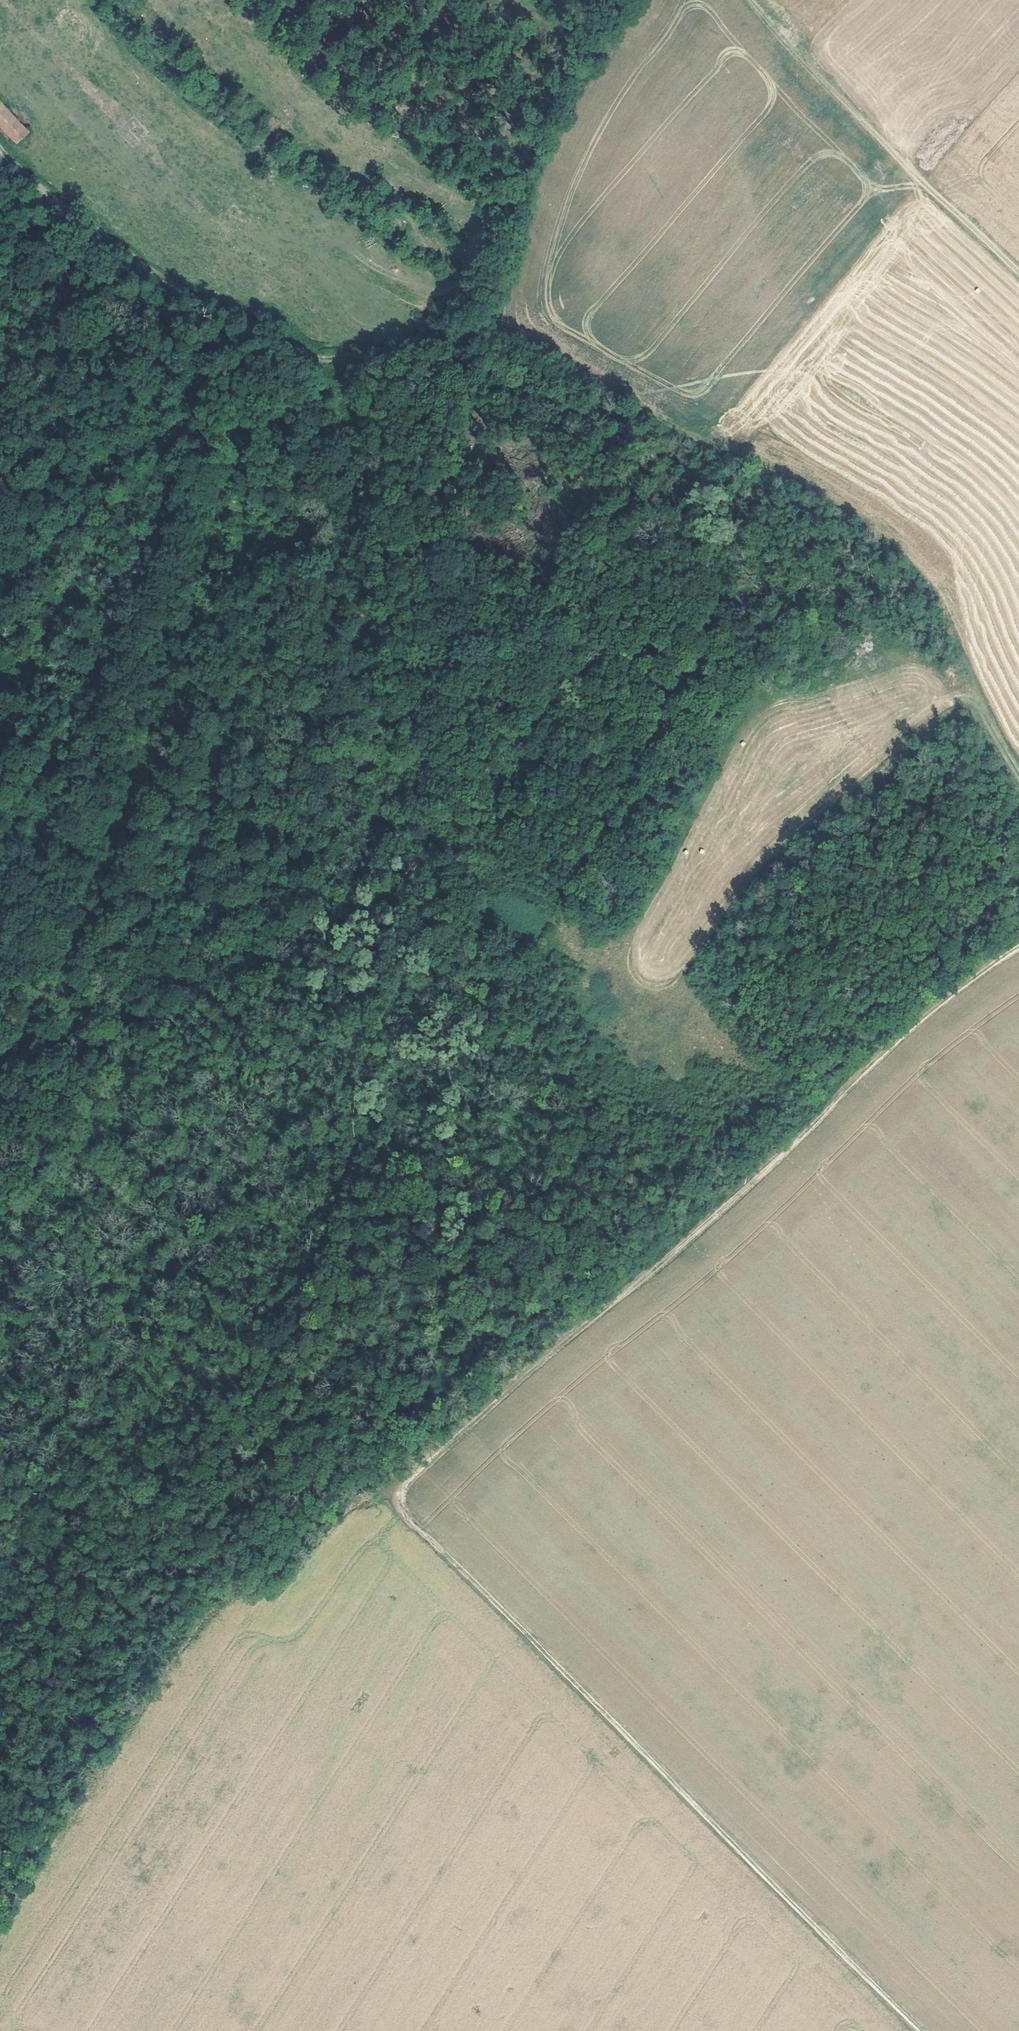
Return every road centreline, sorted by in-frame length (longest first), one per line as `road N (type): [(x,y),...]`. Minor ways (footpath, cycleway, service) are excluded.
road 1 (track): [(921,2030),(415,1525),(400,1500),(407,1480),(763,1173),(905,1033),(1018,946)]
road 2 (track): [(0,145),(138,259),(281,355),(437,338),(468,306),(537,128),(603,0)]
road 3 (track): [(1018,273),(746,0)]

